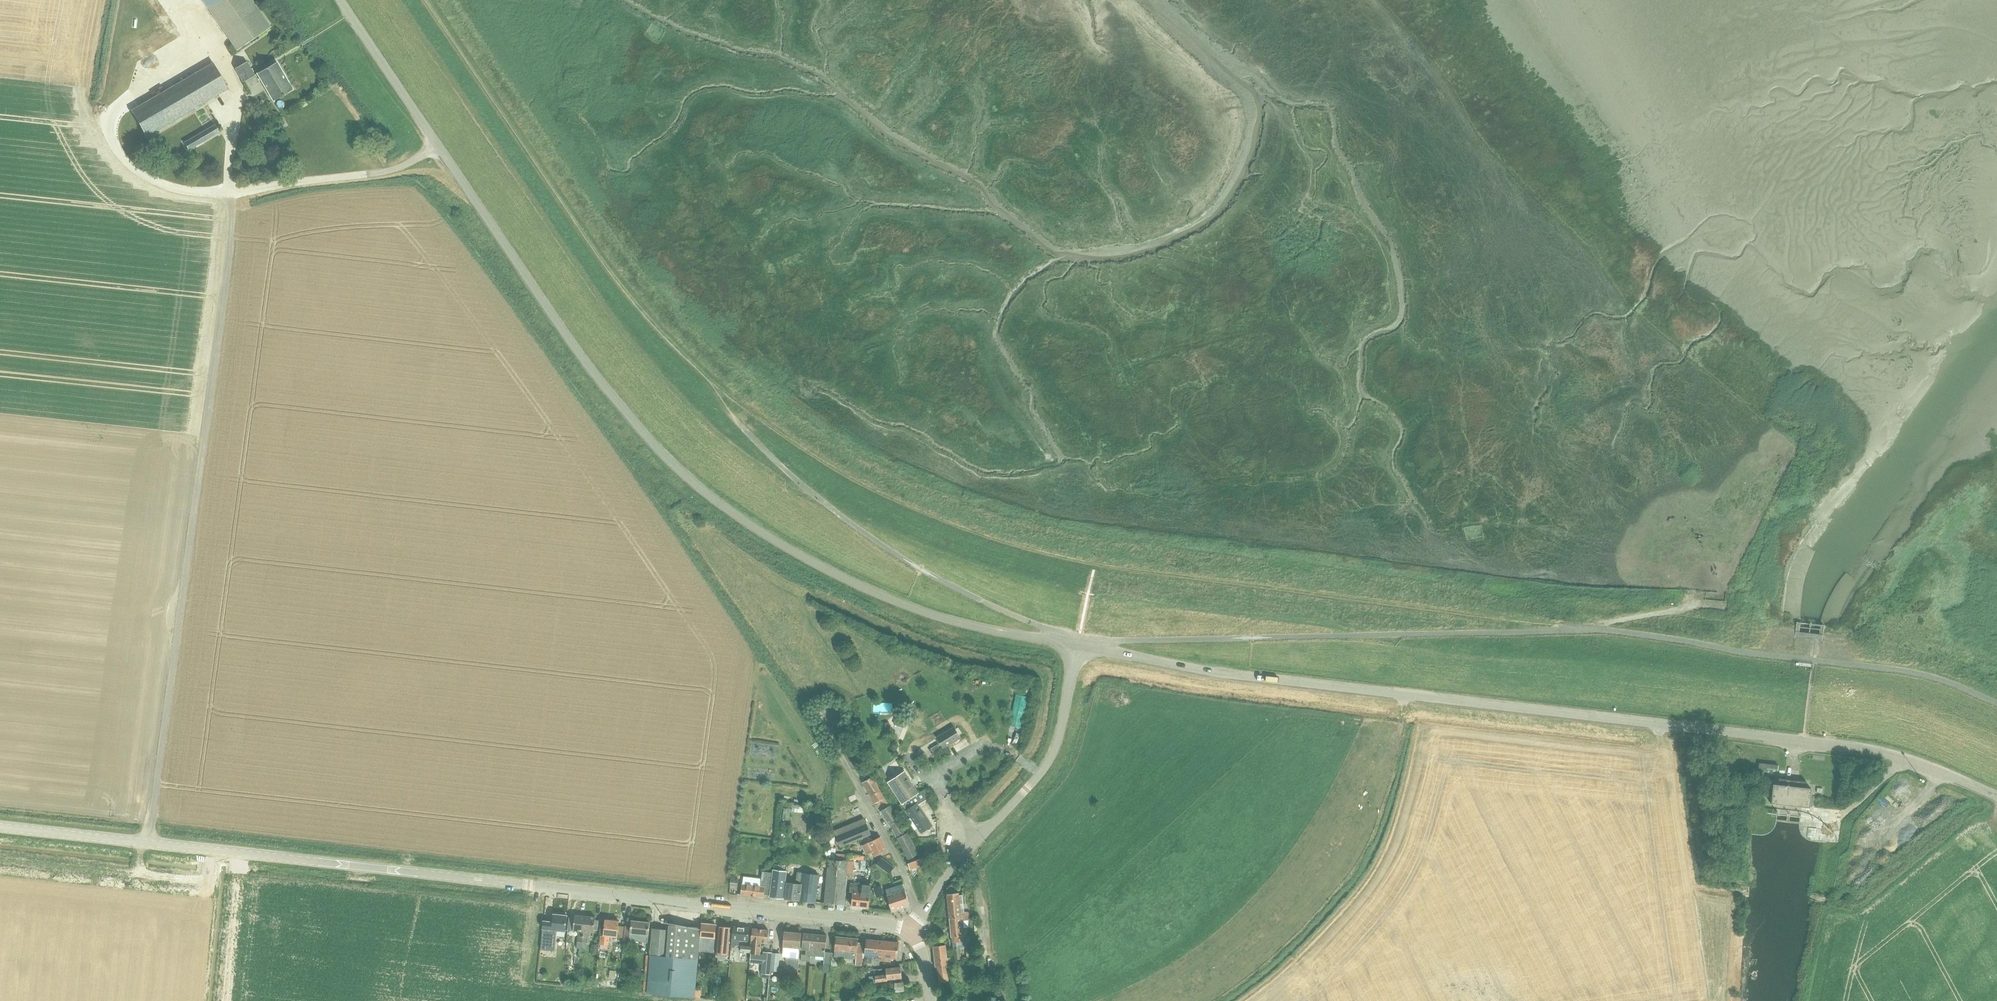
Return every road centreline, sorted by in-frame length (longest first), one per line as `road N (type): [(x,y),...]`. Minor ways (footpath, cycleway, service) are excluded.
road 1 (unclassified): [(1077,645),(964,625),(895,603),(789,549),(700,489),(603,387),(340,0)]
road 2 (unclassified): [(1996,796),(1865,749),(1236,675),(1077,645)]
road 3 (tertiary): [(909,934),(0,828)]
road 4 (track): [(1598,630),(1095,565),(990,541),(733,419)]
road 5 (track): [(142,843),(230,193)]
road 6 (residential): [(920,918),(901,864),(831,736),(831,719)]
road 7 (unclassified): [(1030,785),(1055,749),(1077,645)]

